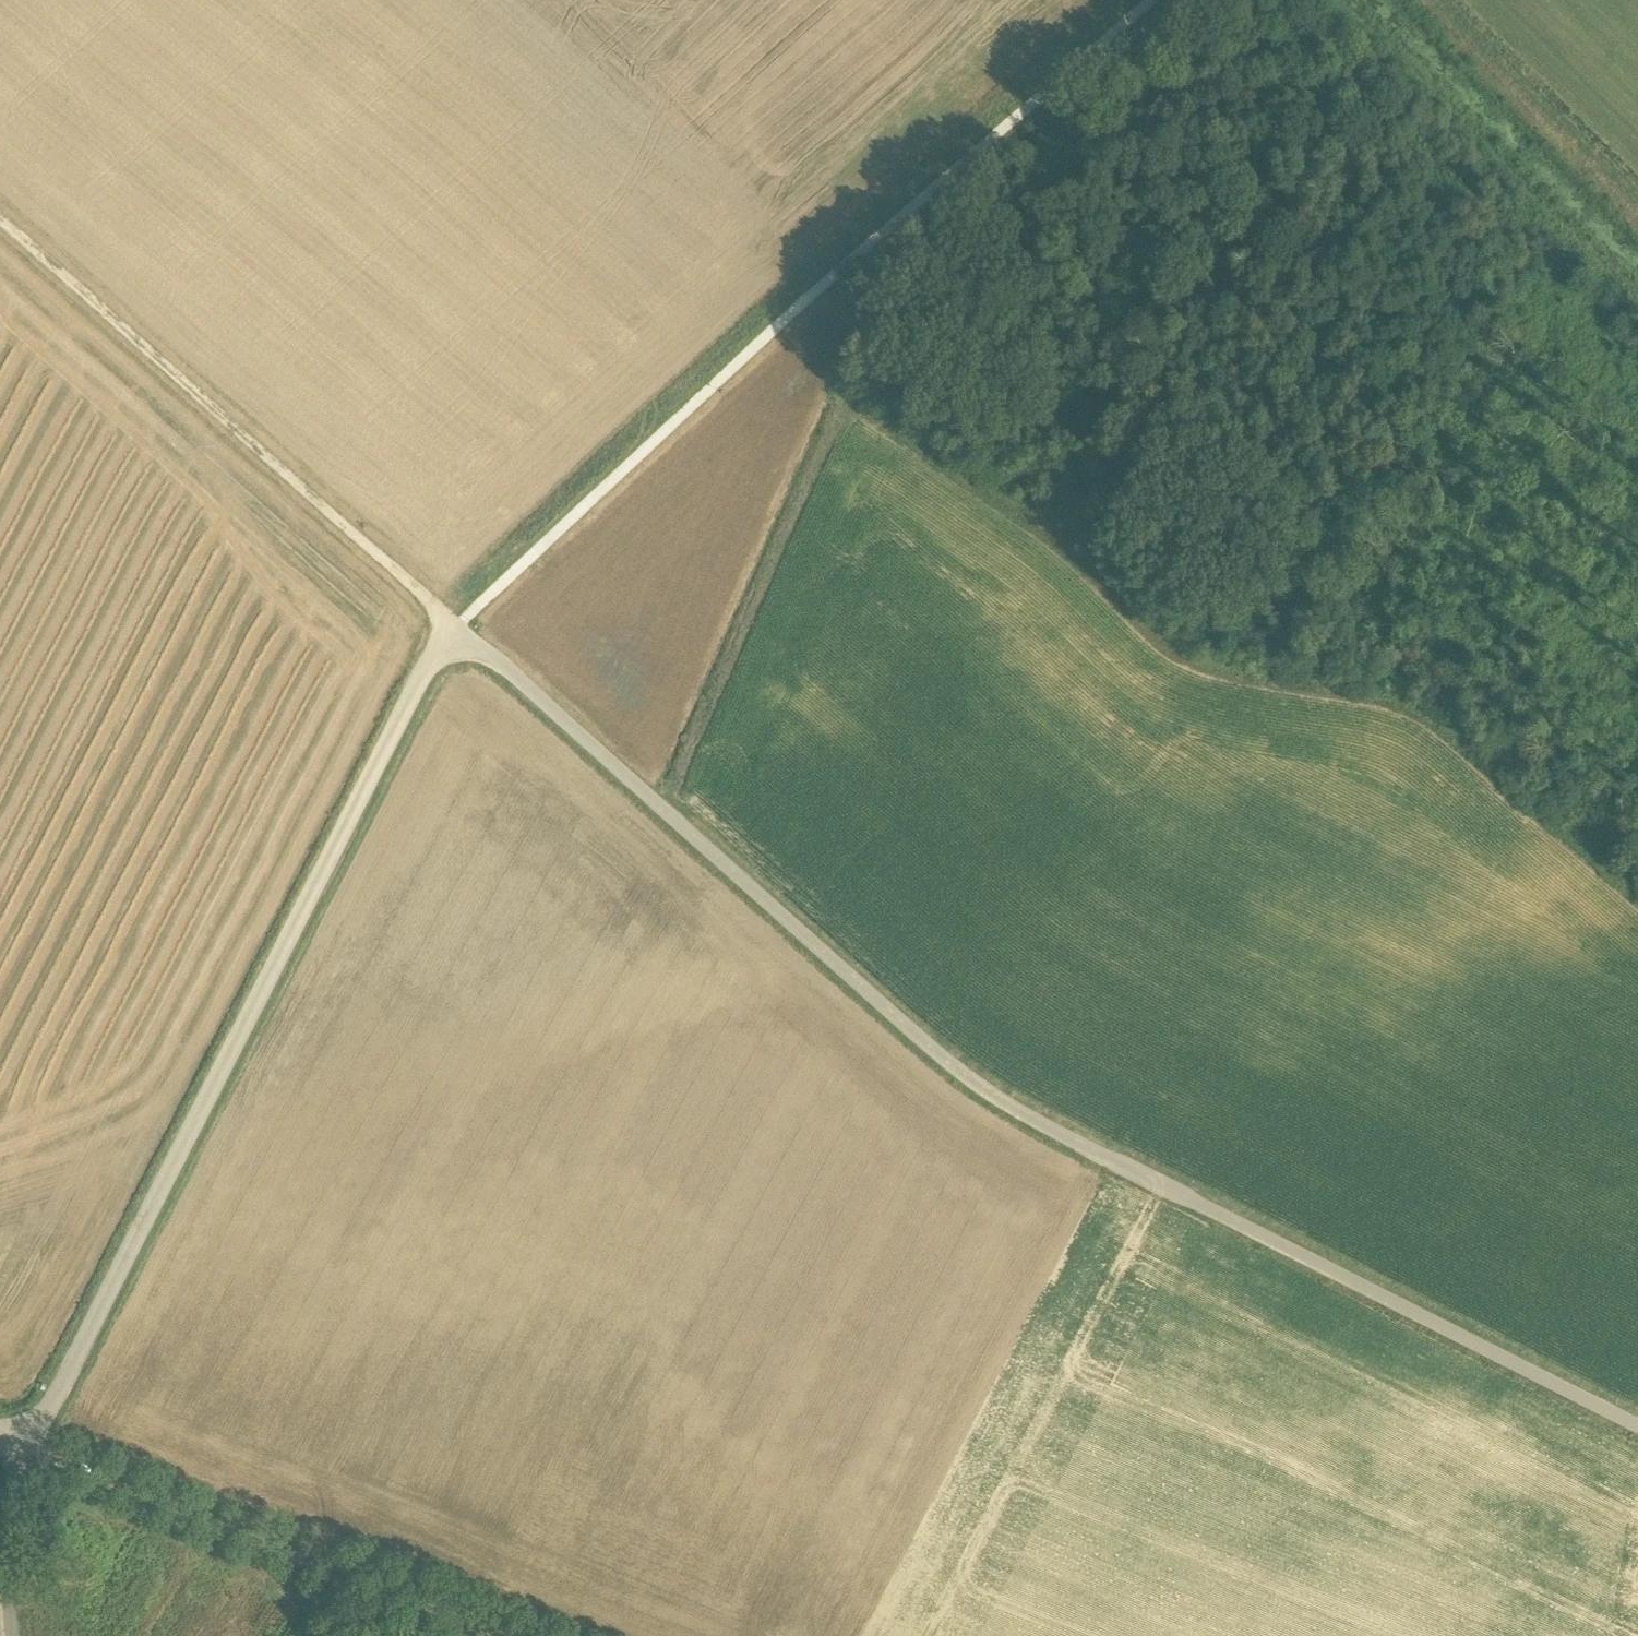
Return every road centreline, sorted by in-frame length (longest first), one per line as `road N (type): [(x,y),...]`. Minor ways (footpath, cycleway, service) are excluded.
road 1 (unclassified): [(1637,1427),(975,1085),(458,625)]
road 2 (unclassified): [(36,1445),(417,683),(458,625)]
road 3 (track): [(458,625),(0,218)]
road 4 (track): [(36,1445),(60,1462),(507,1635)]
road 5 (track): [(1637,199),(1441,0)]
road 6 (unclassified): [(14,1635),(19,1528),(36,1445)]

